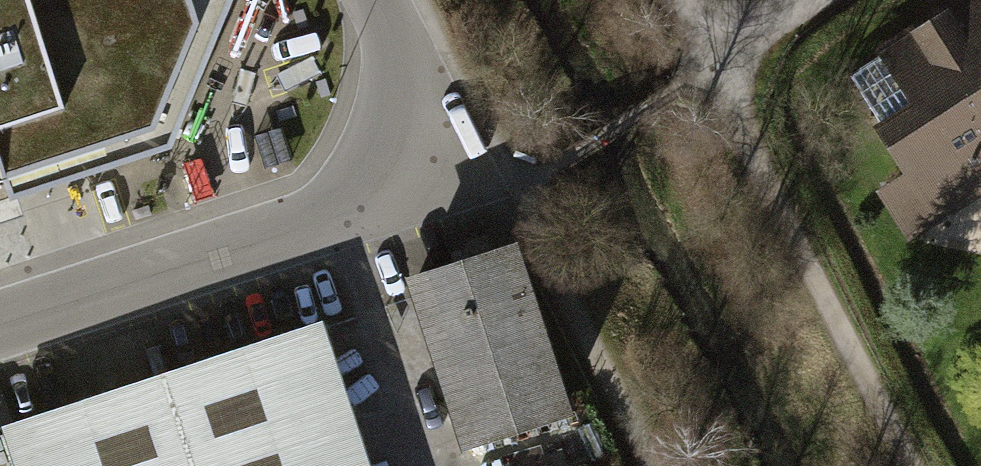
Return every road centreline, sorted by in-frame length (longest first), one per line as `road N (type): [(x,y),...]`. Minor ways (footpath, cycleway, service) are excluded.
road 1 (track): [(676,0),(909,465)]
road 2 (unclassified): [(447,177),(0,322)]
road 3 (track): [(522,191),(660,465)]
road 4 (residential): [(447,177),(366,0)]
road 5 (residential): [(817,0),(678,90)]

